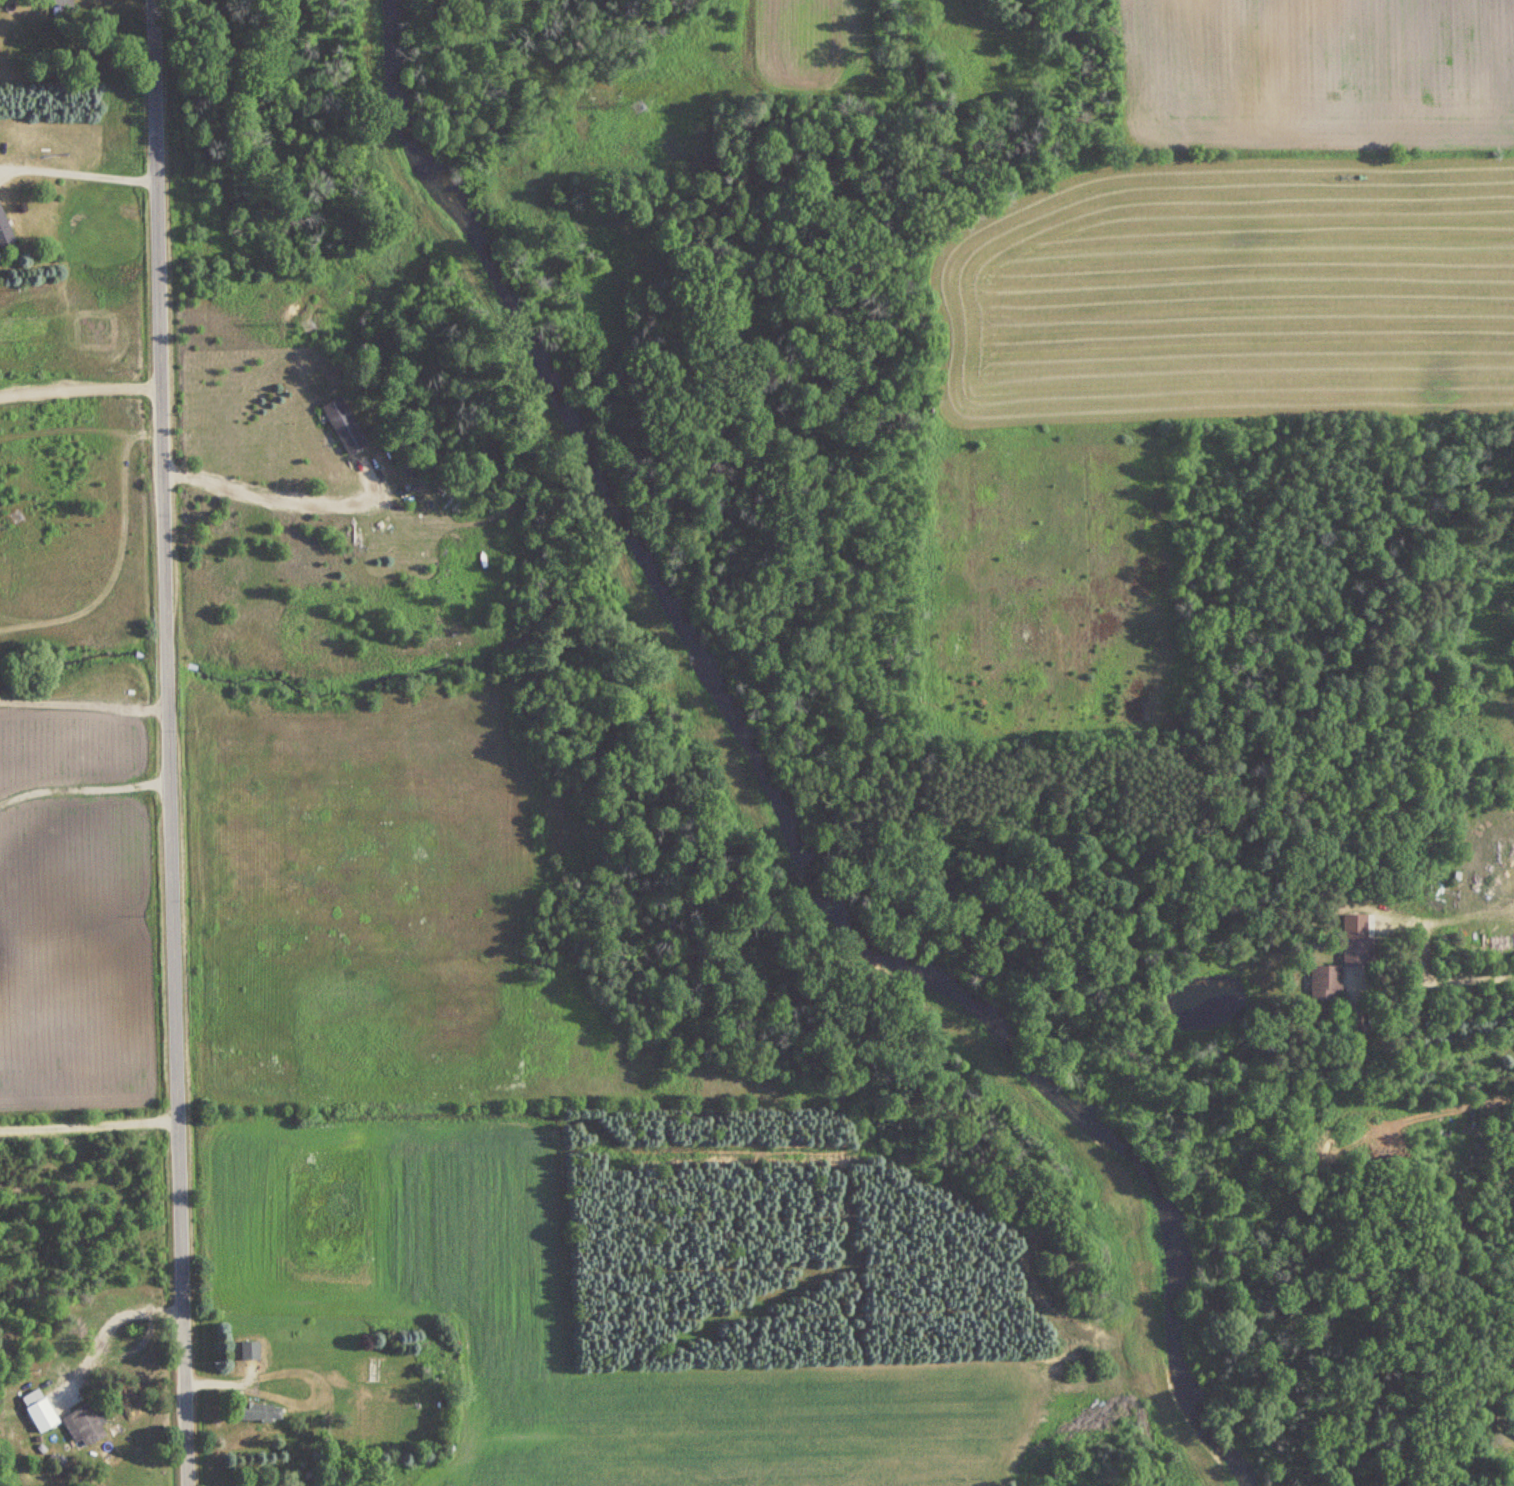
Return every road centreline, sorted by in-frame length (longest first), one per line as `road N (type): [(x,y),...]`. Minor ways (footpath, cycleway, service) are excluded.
road 1 (residential): [(185,1485),(149,0)]
road 2 (residential): [(153,174),(0,174)]

